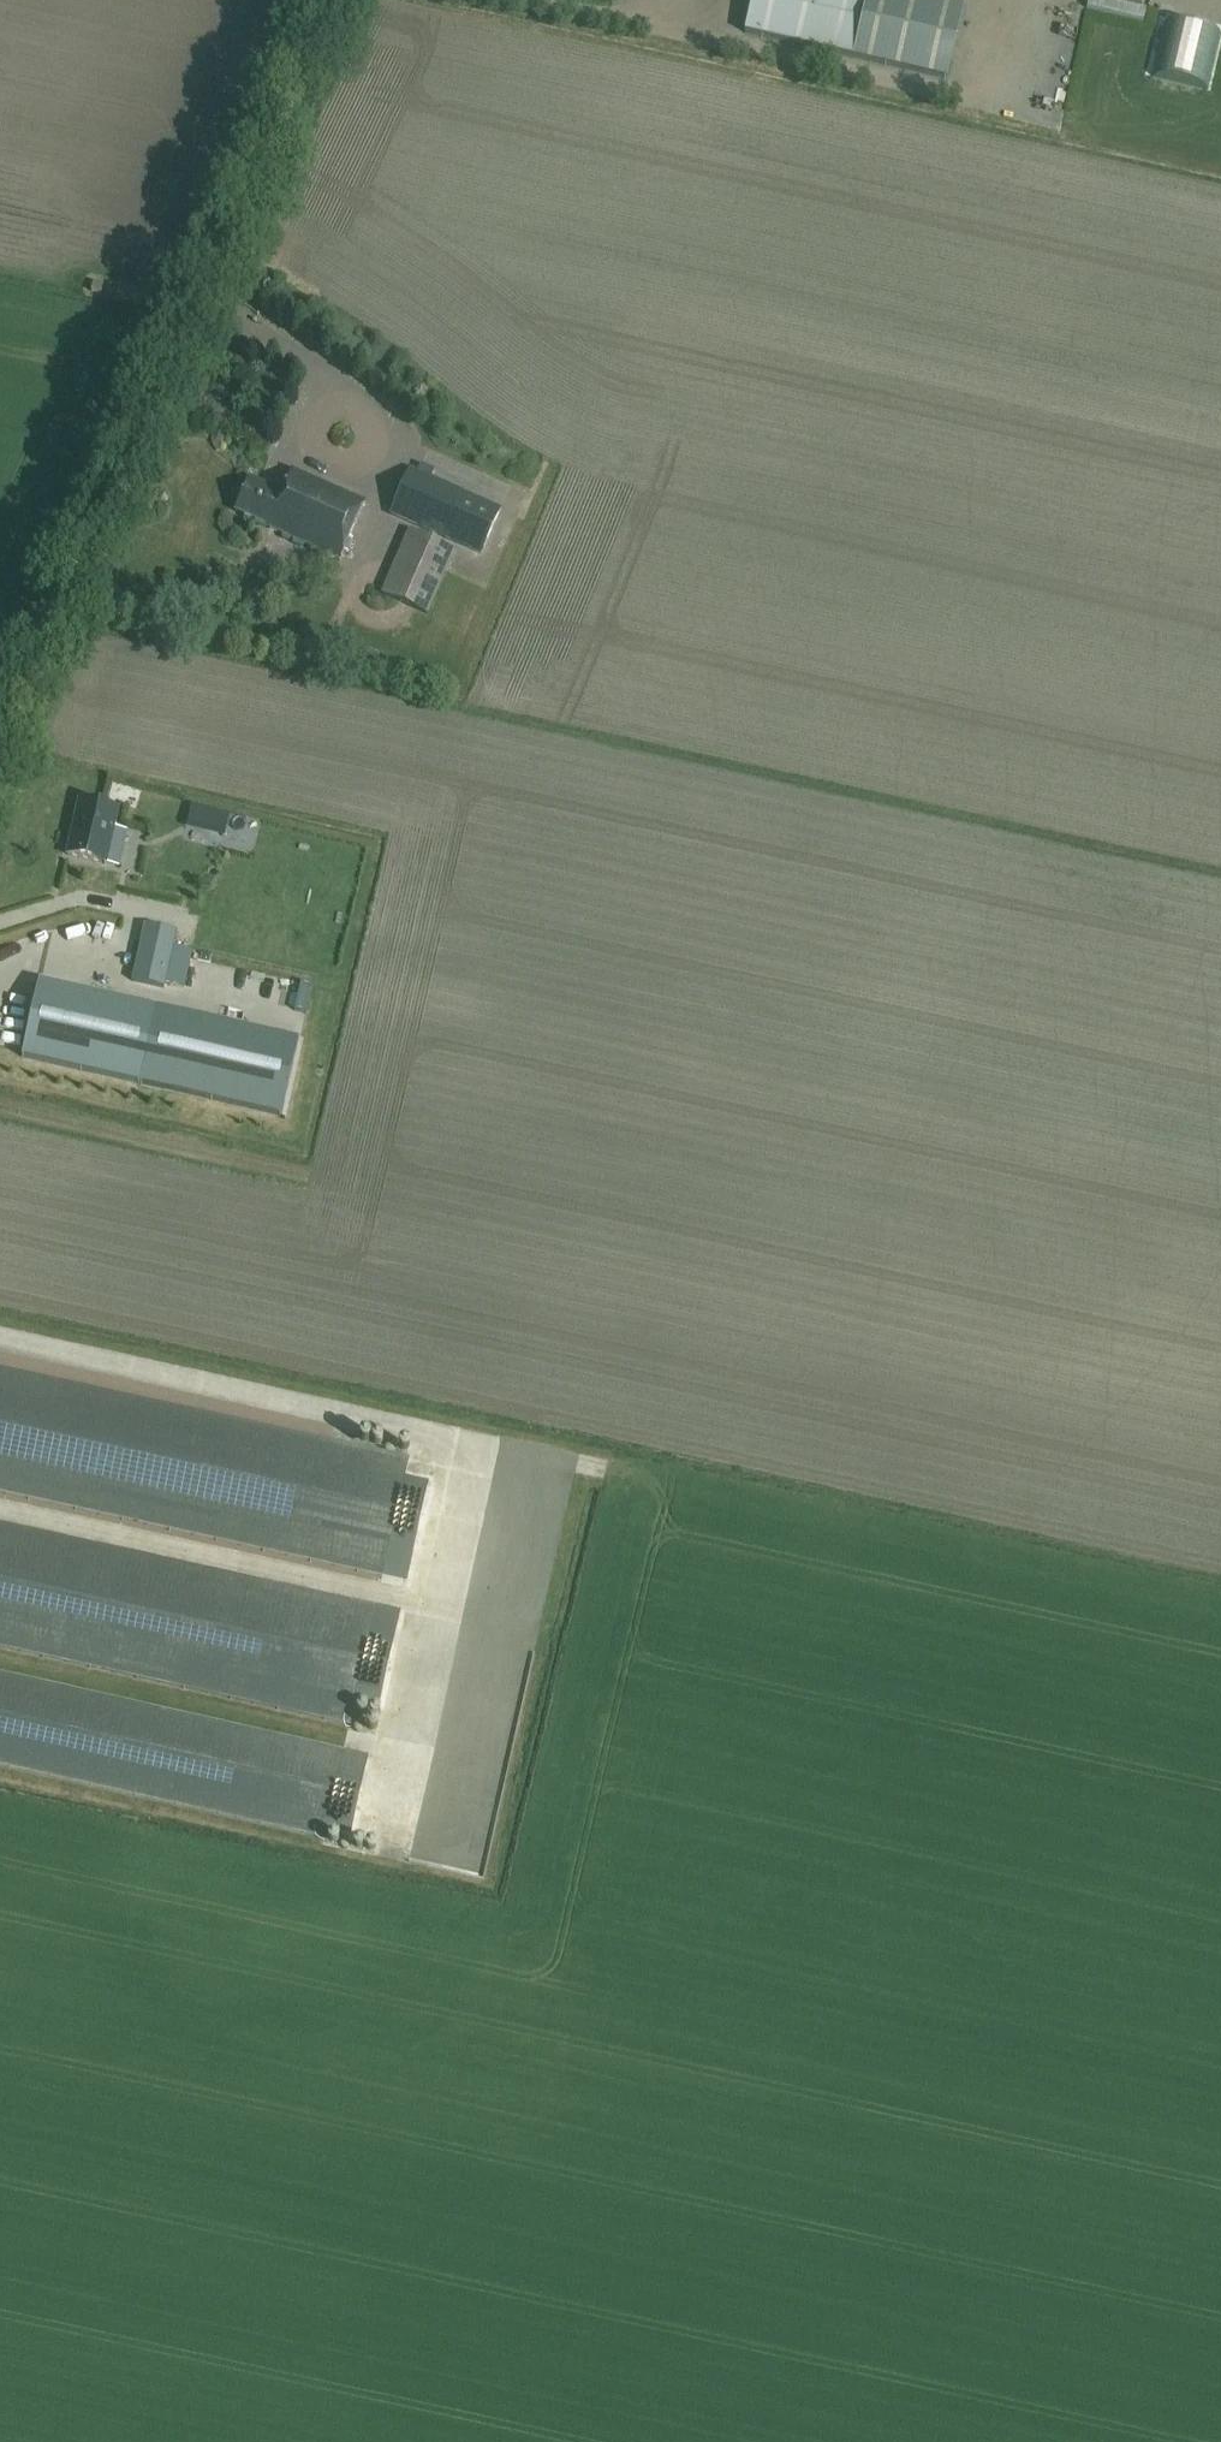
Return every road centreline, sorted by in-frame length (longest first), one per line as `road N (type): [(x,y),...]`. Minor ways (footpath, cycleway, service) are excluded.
road 1 (unclassified): [(0,743),(337,0)]

